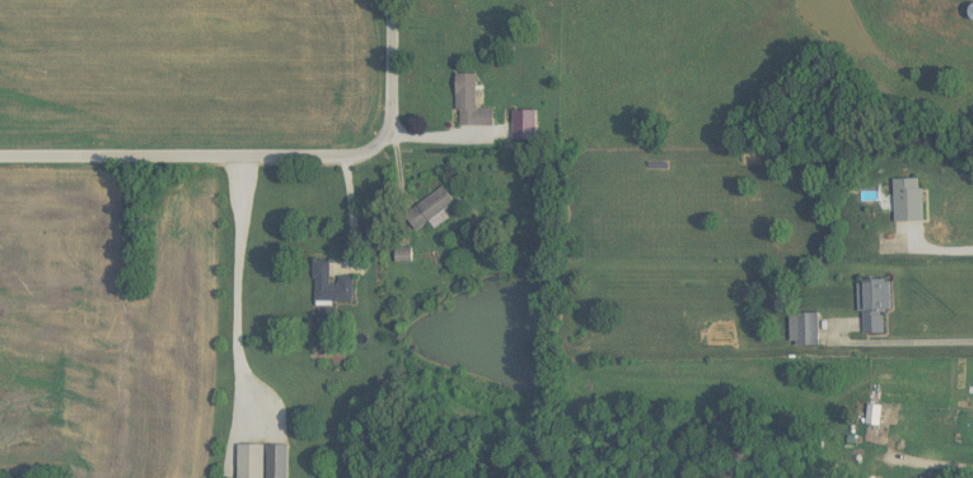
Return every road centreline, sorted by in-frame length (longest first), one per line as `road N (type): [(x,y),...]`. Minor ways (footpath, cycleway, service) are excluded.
road 1 (residential): [(397,0),(399,115),(387,140),(241,152)]
road 2 (residential): [(241,152),(0,156)]

